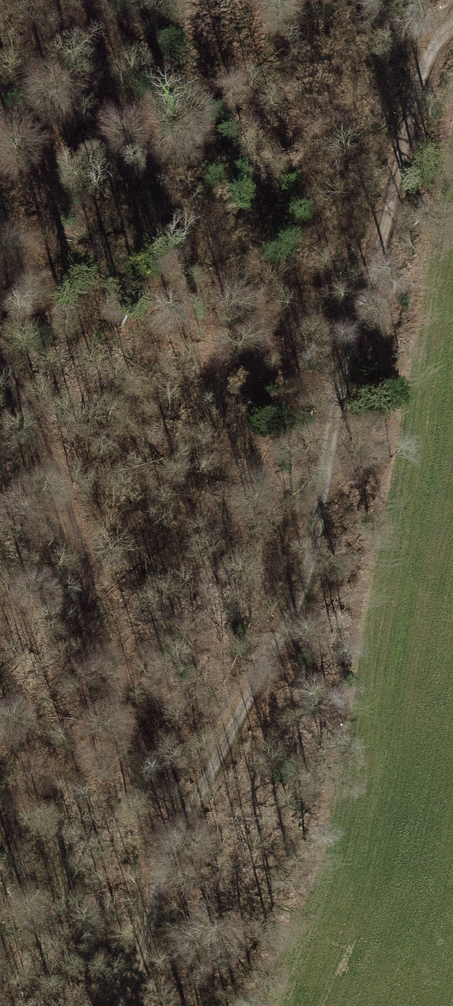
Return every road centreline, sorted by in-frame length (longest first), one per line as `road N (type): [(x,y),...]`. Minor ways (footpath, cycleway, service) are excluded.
road 1 (track): [(124,1005),(164,869),(315,556),(405,149),(446,20),(452,20)]
road 2 (track): [(0,363),(27,397),(164,869)]

